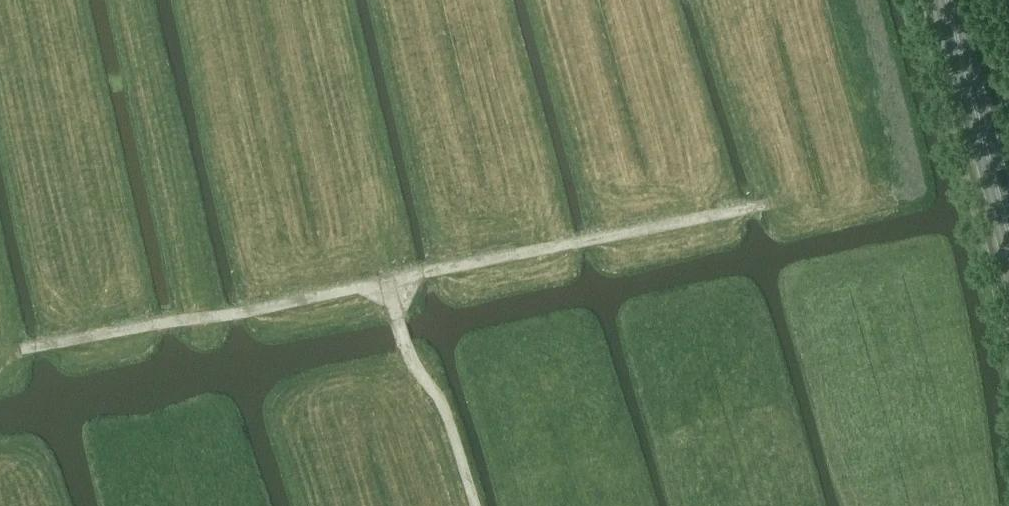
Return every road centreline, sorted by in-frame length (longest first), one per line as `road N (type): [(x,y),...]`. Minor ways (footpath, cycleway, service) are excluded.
road 1 (track): [(22,351),(762,207)]
road 2 (primary): [(1008,242),(945,0)]
road 3 (track): [(471,505),(444,417),(407,351),(387,282)]

